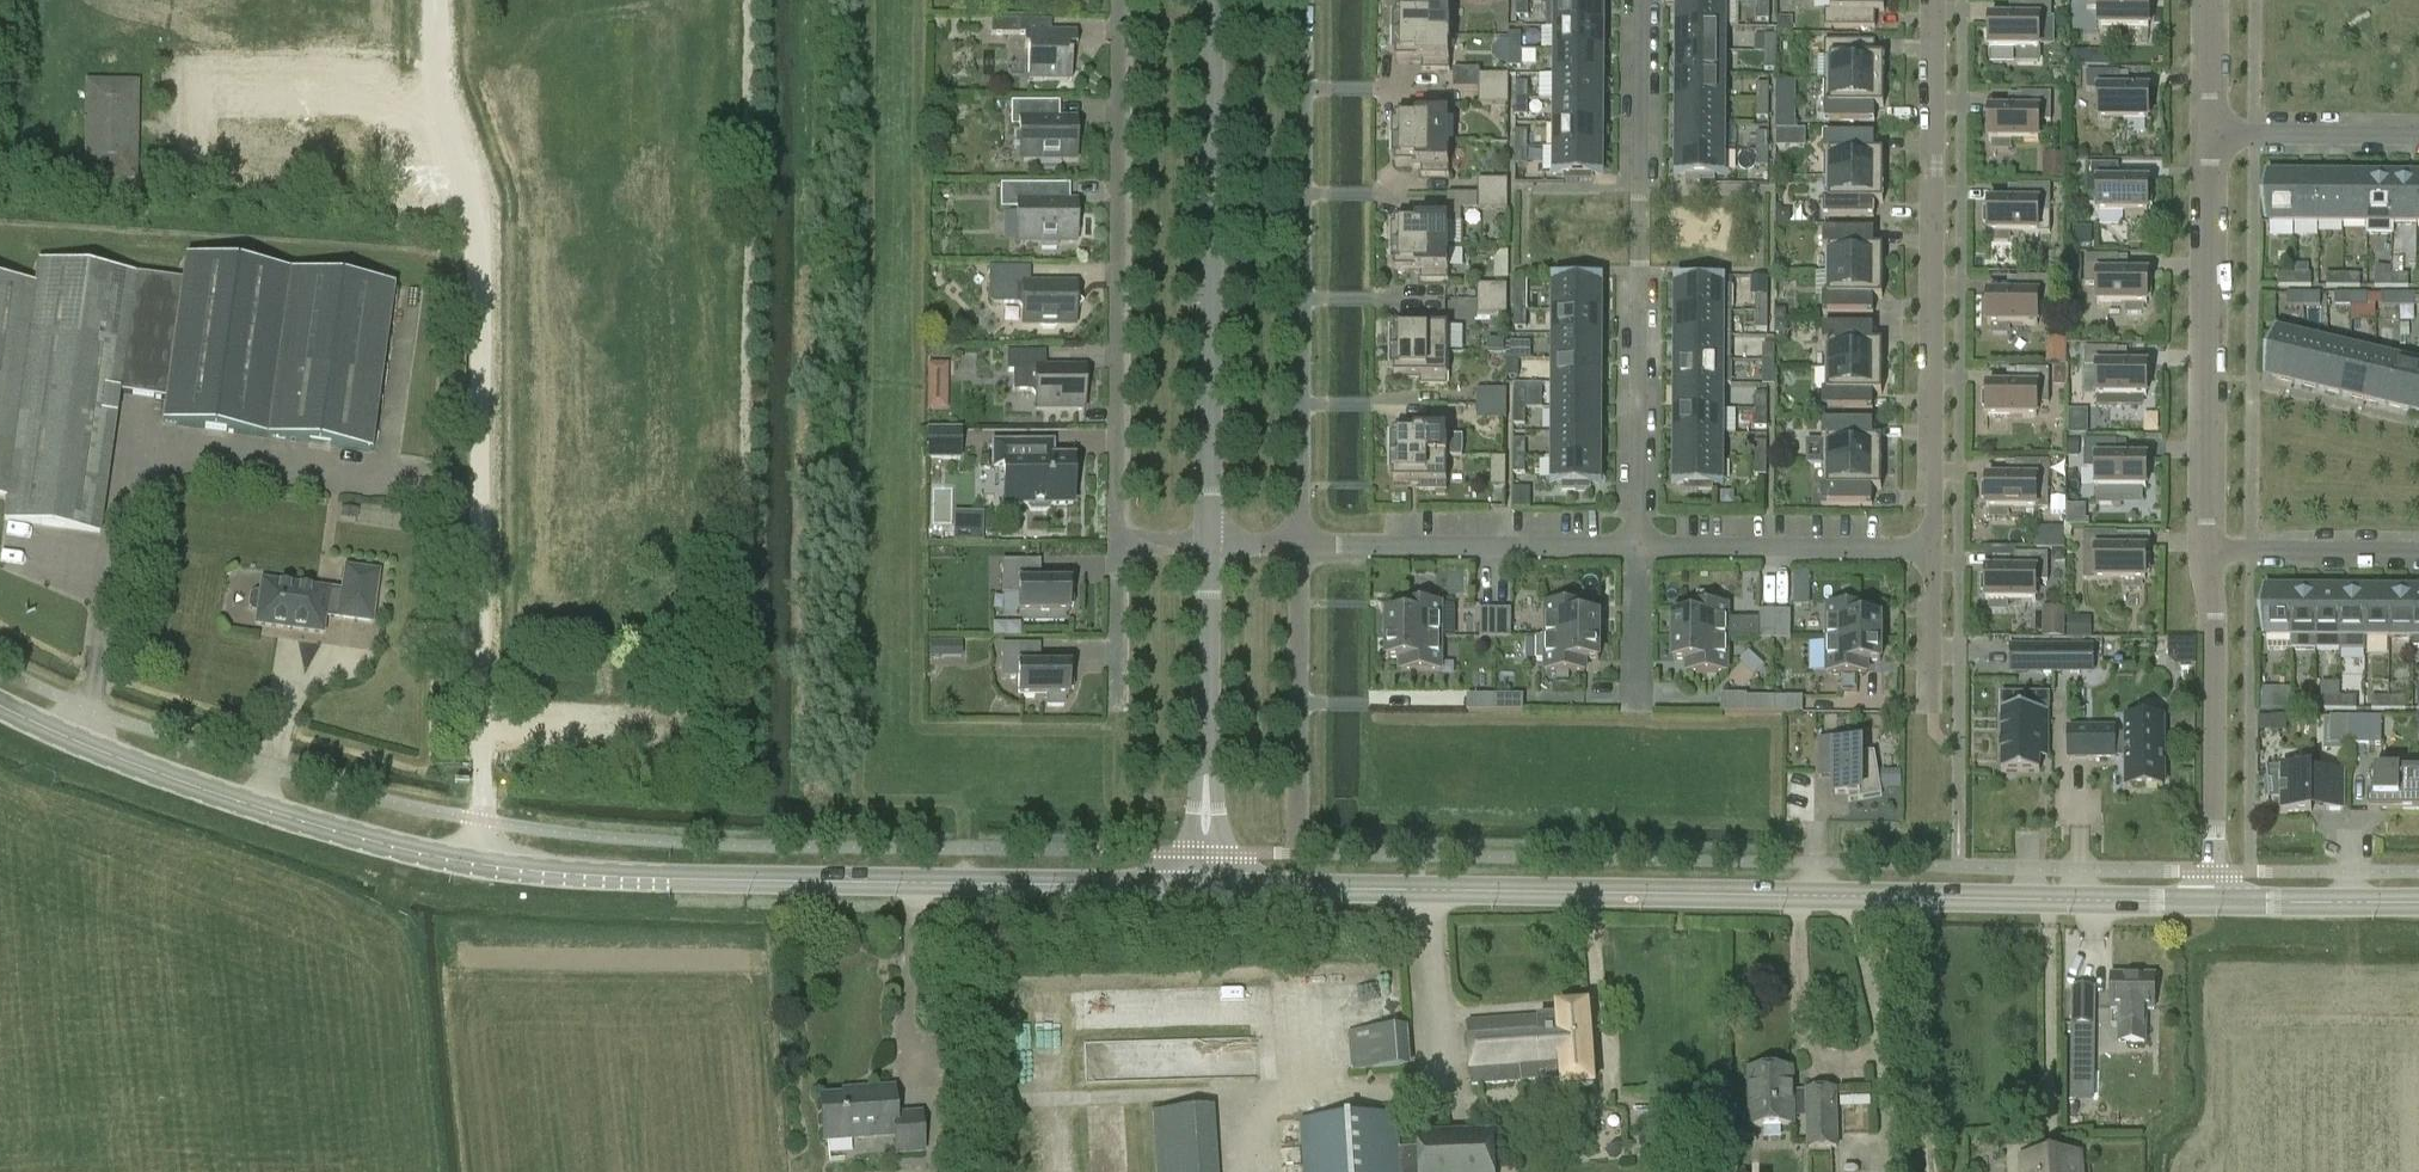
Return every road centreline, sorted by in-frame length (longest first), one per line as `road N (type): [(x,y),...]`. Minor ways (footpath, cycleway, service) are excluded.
road 1 (secondary): [(1201,887),(2217,902)]
road 2 (residential): [(475,862),(487,753),(480,219),(435,40),(435,0)]
road 3 (residential): [(1932,549),(1936,0)]
road 4 (residential): [(1642,549),(1643,0)]
road 5 (residential): [(1297,0),(1297,549)]
road 6 (unclassified): [(1205,547),(1209,0)]
road 7 (residential): [(1120,544),(1120,0)]
road 8 (secondary): [(1201,887),(670,879)]
road 9 (secondary): [(0,708),(227,800),(475,862)]
road 10 (residential): [(2216,552),(2216,129)]
road 11 (residential): [(1297,549),(1642,549)]
road 12 (unclassified): [(1201,887),(1205,547)]
road 13 (residential): [(2217,870),(2216,552)]
road 14 (residential): [(1642,549),(1932,549)]
road 15 (residential): [(2418,135),(2216,129)]
road 16 (residential): [(2216,552),(2418,554)]
road 17 (secondary): [(2217,902),(2418,900)]
road 18 (secondary): [(475,862),(670,879)]
road 19 (residential): [(1117,708),(1120,544)]
road 20 (residential): [(1932,711),(1932,549)]
road 21 (residential): [(1641,701),(1642,549)]
road 22 (residential): [(2216,129),(2216,0)]

